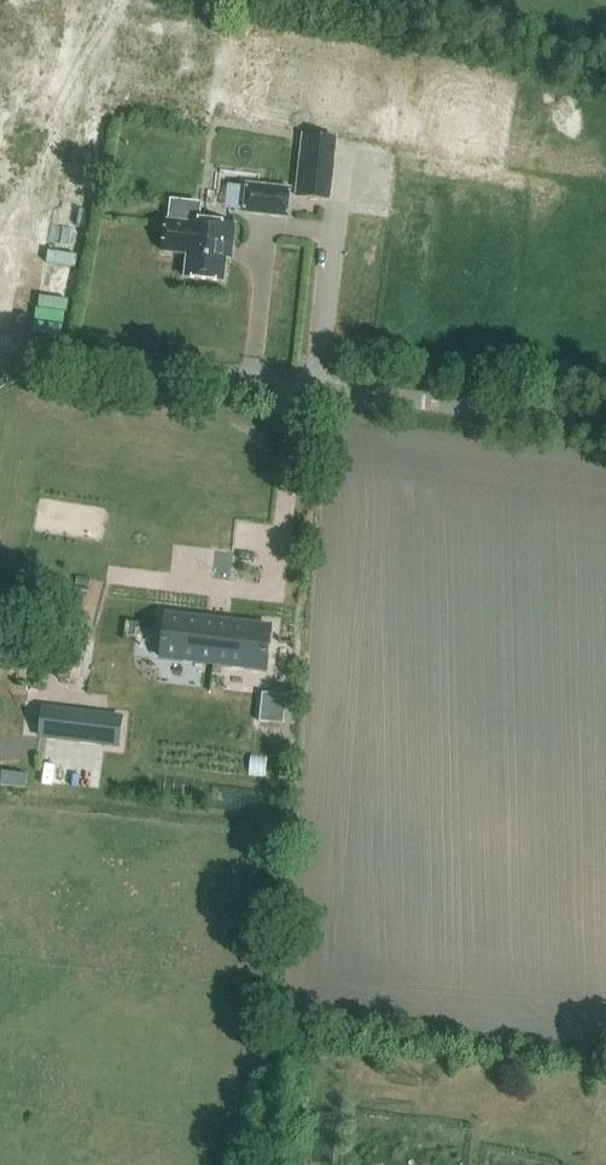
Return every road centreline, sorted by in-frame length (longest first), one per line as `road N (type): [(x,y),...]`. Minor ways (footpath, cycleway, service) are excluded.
road 1 (unclassified): [(605,425),(0,347)]
road 2 (unclassified): [(0,215),(103,0)]

